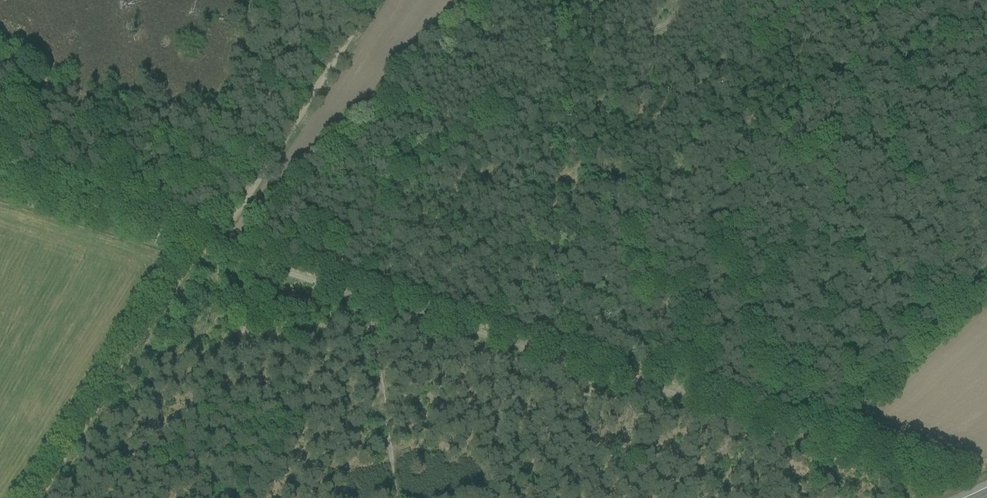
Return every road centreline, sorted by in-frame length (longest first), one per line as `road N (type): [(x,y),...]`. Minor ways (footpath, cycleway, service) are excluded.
road 1 (track): [(388,307),(805,437),(823,436),(986,277)]
road 2 (track): [(47,497),(374,0)]
road 3 (track): [(0,189),(388,307)]
road 4 (track): [(388,307),(375,332),(399,497)]

